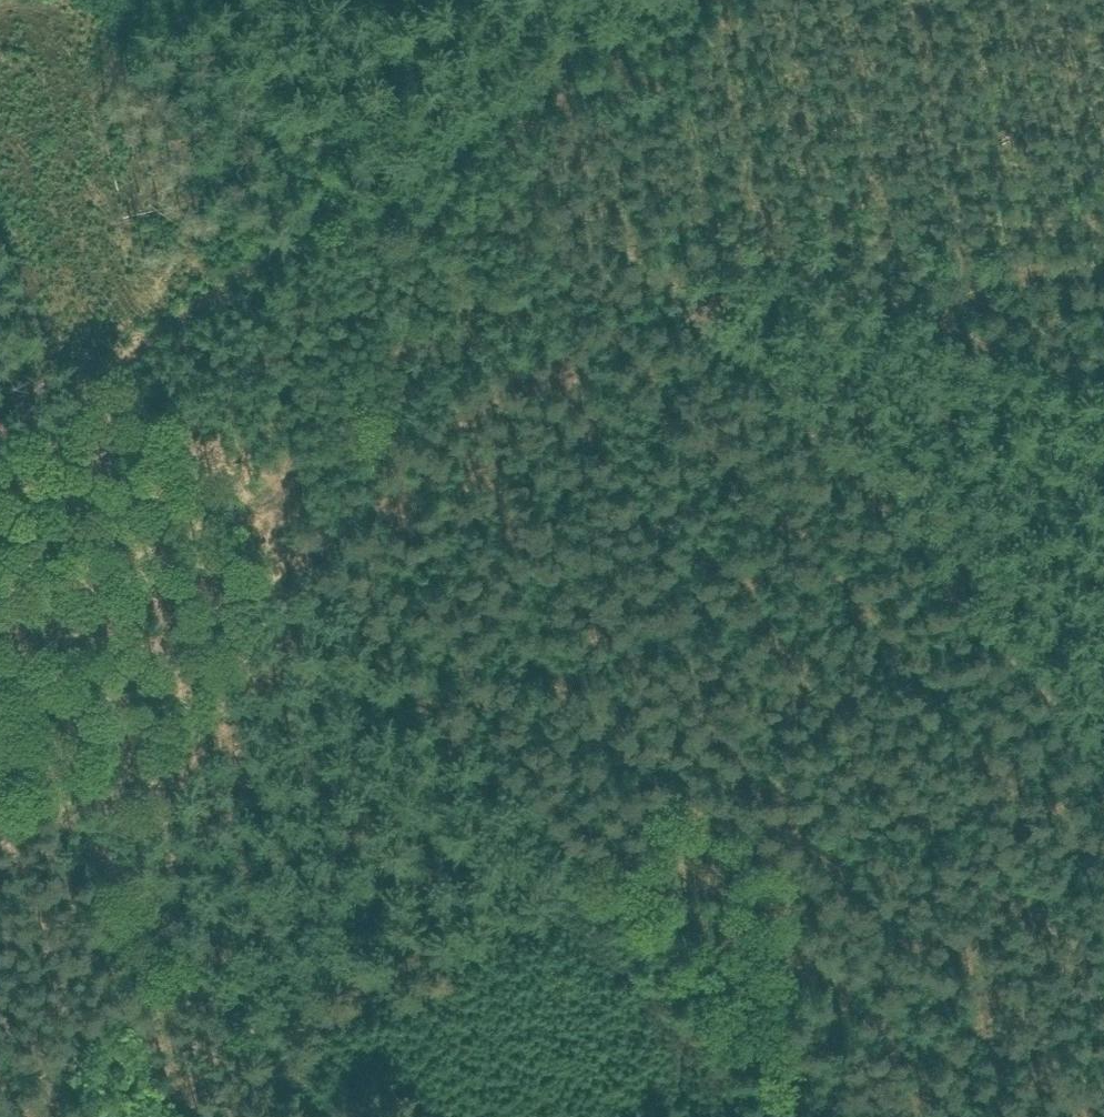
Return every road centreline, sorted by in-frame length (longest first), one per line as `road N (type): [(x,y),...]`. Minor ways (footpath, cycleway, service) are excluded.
road 1 (track): [(1103,398),(947,324),(829,285),(736,267),(699,271),(685,288),(688,306),(1103,768)]
road 2 (track): [(325,1116),(0,719)]

